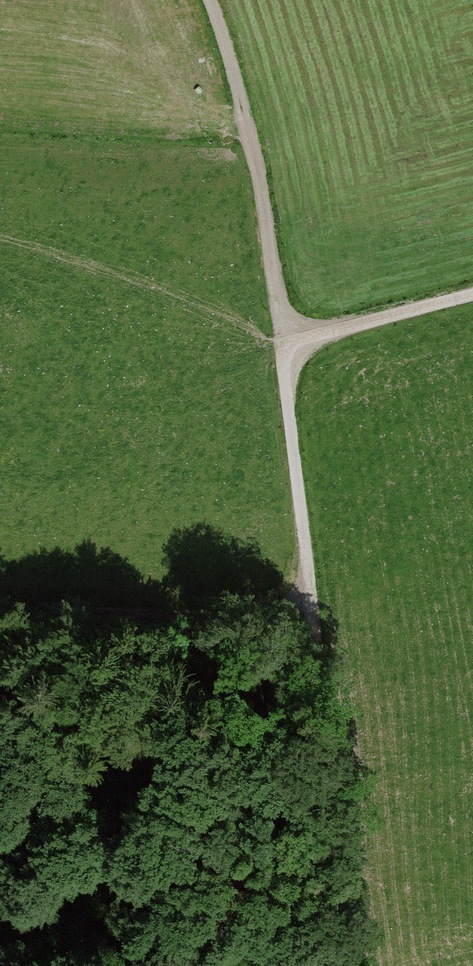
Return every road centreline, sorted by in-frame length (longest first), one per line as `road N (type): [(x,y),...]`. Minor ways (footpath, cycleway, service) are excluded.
road 1 (track): [(472,297),(290,344),(337,965)]
road 2 (track): [(210,0),(260,171),(290,344)]
road 3 (track): [(310,606),(0,616)]

